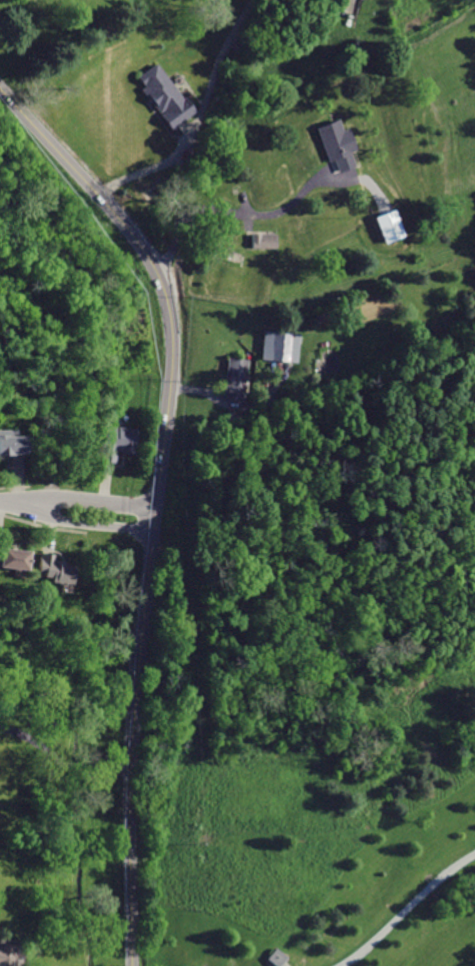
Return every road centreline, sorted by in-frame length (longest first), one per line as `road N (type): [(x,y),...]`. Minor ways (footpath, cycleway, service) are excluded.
road 1 (secondary): [(0,85),(135,237),(166,288),(174,322),(143,644),(136,965)]
road 2 (residential): [(14,503),(59,520),(136,528),(146,518)]
road 3 (residential): [(146,518),(139,508),(80,500),(14,503)]

